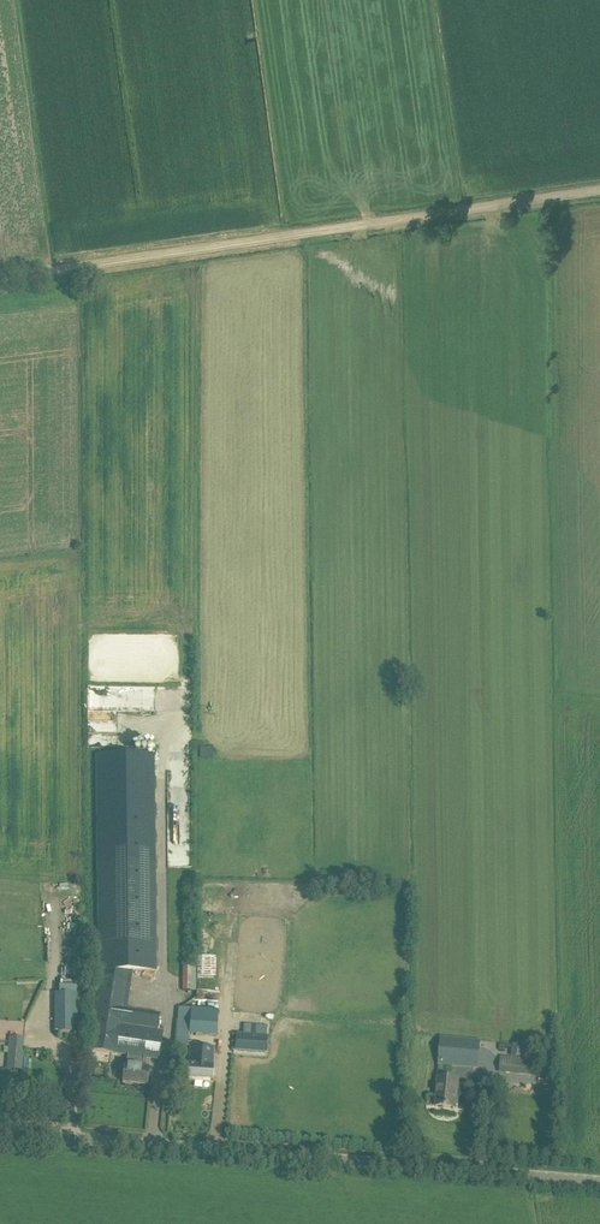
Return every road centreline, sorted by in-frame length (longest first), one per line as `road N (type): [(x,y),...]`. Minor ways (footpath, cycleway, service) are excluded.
road 1 (track): [(599,190),(0,277)]
road 2 (unclassified): [(0,1132),(599,1184)]

